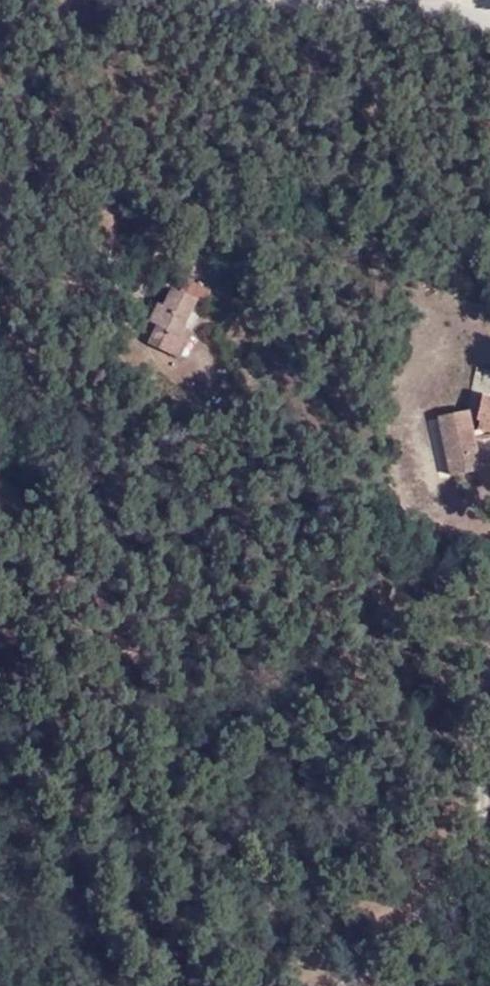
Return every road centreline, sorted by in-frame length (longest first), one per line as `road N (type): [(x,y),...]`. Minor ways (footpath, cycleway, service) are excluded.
road 1 (track): [(277,985),(425,882),(466,845),(489,795)]
road 2 (unclassified): [(489,9),(271,0)]

